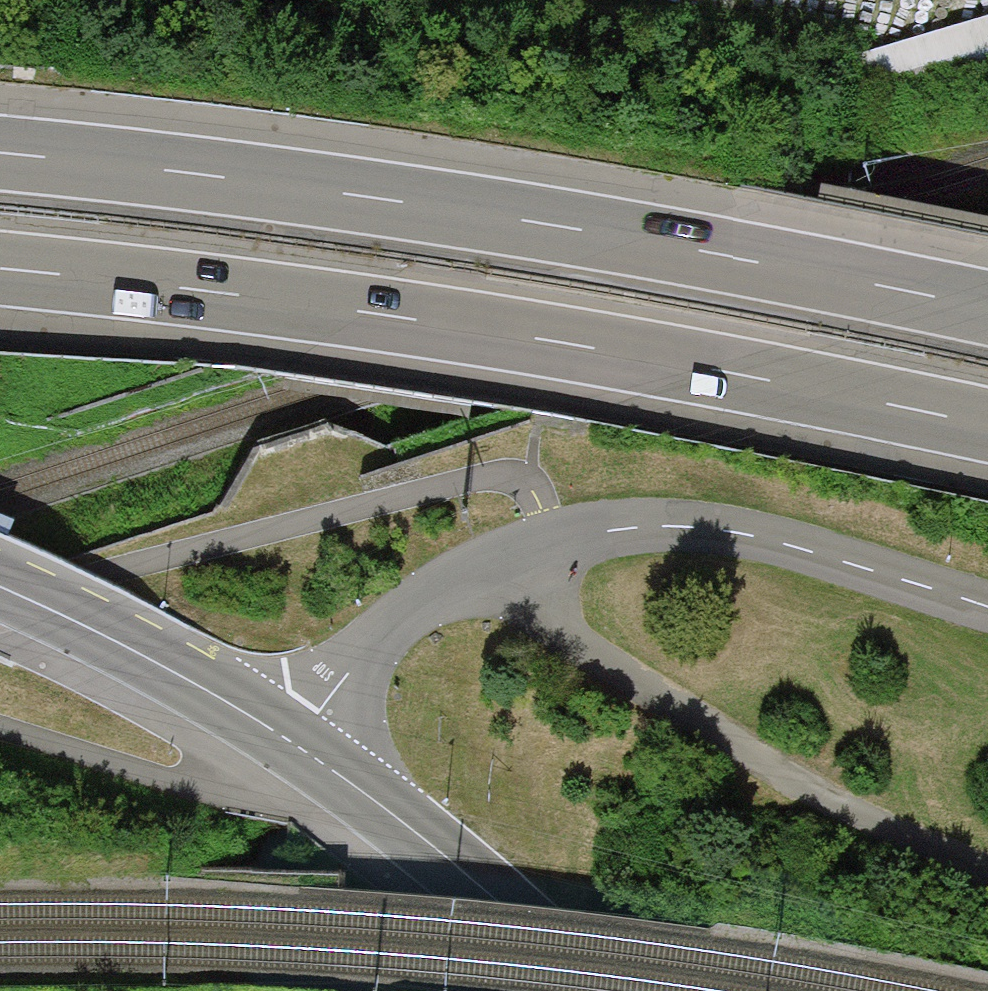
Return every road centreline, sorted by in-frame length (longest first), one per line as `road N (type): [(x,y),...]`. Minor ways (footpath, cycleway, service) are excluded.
road 1 (motorway): [(0,276),(241,300),(987,435)]
road 2 (motorway): [(987,314),(474,220),(0,164)]
road 3 (unclassified): [(987,611),(736,531),(633,528),(549,542),(423,602),(278,725)]
road 4 (track): [(549,542),(560,591),(585,644),(814,791),(987,870)]
road 5 (primary): [(278,725),(586,990)]
road 6 (primary): [(0,589),(278,725)]

